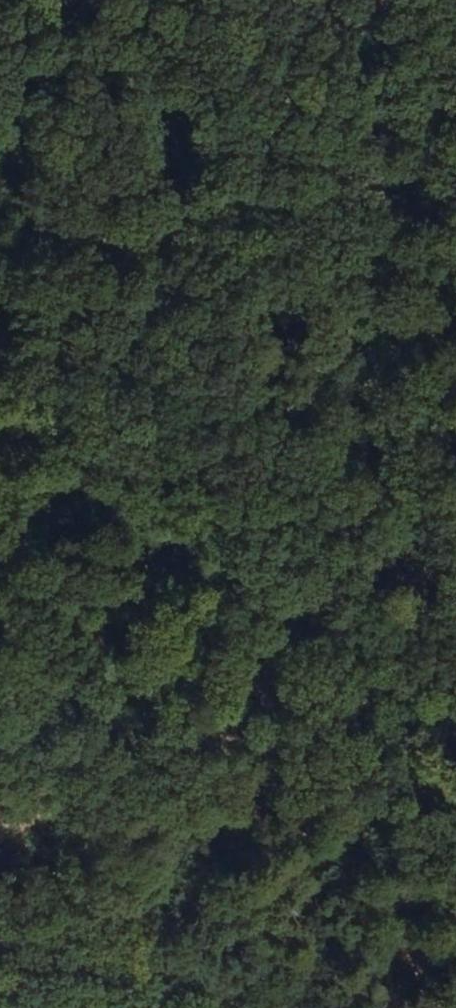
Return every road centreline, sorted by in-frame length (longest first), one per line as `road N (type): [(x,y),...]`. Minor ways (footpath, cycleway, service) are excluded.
road 1 (track): [(455,849),(274,701),(164,645),(0,582)]

